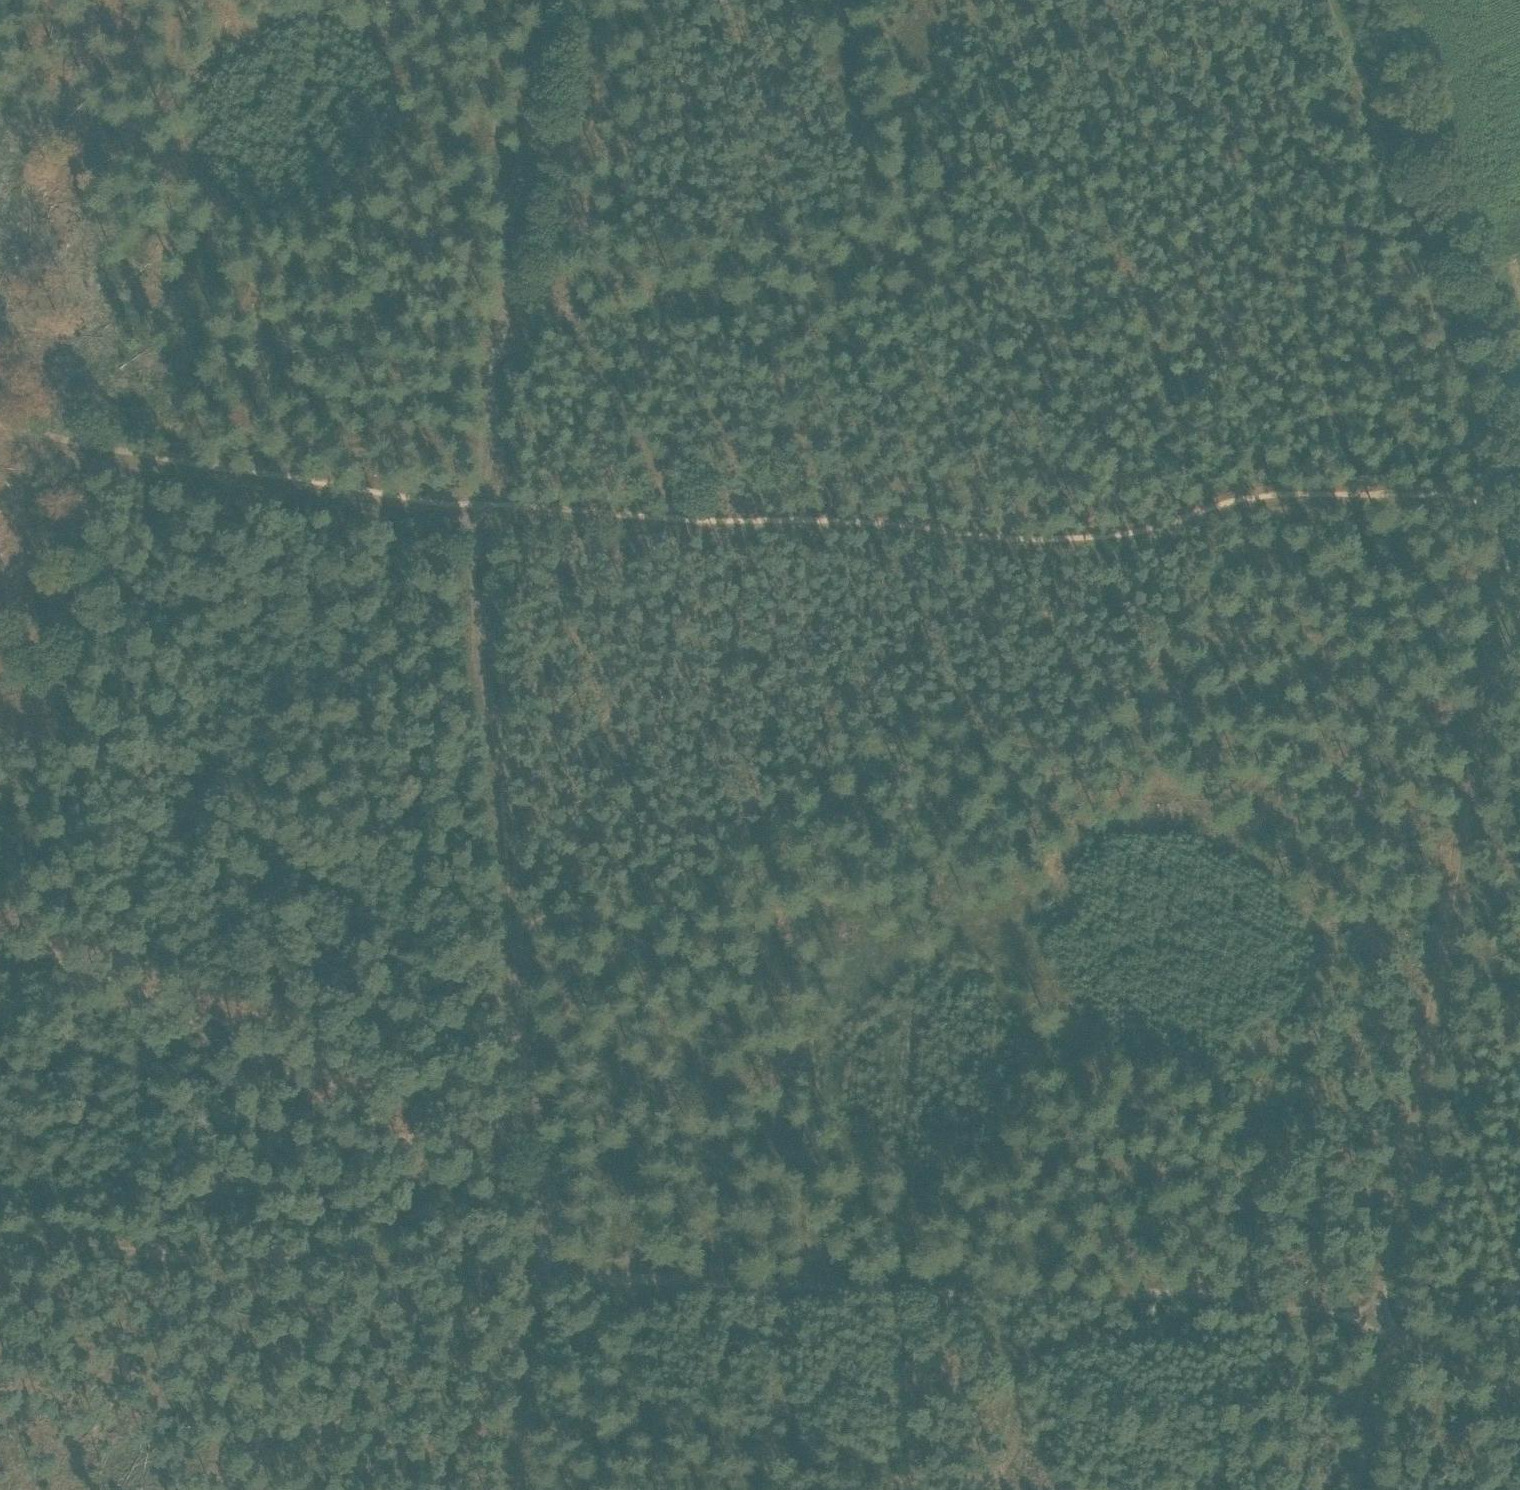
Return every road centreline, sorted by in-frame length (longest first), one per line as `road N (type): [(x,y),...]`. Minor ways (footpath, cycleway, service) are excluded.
road 1 (track): [(1493,509),(1251,511),(1117,547),(989,554),(475,521)]
road 2 (track): [(1204,512),(1189,581),(1151,651),(1067,730),(1041,739),(932,722),(867,727),(682,888),(613,912),(501,921)]
road 3 (track): [(1498,556),(1429,923),(1371,1326)]
road 4 (track): [(541,1270),(405,1273),(0,1247)]
road 5 (track): [(1326,0),(1493,509)]
road 6 (track): [(475,521),(539,0)]
road 7 (track): [(0,445),(475,521)]
road 8 (track): [(1371,1326),(1319,1311),(942,1297)]
road 9 (track): [(942,1297),(541,1270)]
road 10 (track): [(501,921),(472,606),(475,521)]
road 11 (track): [(541,1270),(516,1134),(501,921)]
road 12 (track): [(520,1489),(541,1270)]
road 13 (track): [(1519,1398),(1371,1326)]
road 14 (track): [(1371,1326),(1357,1489)]

